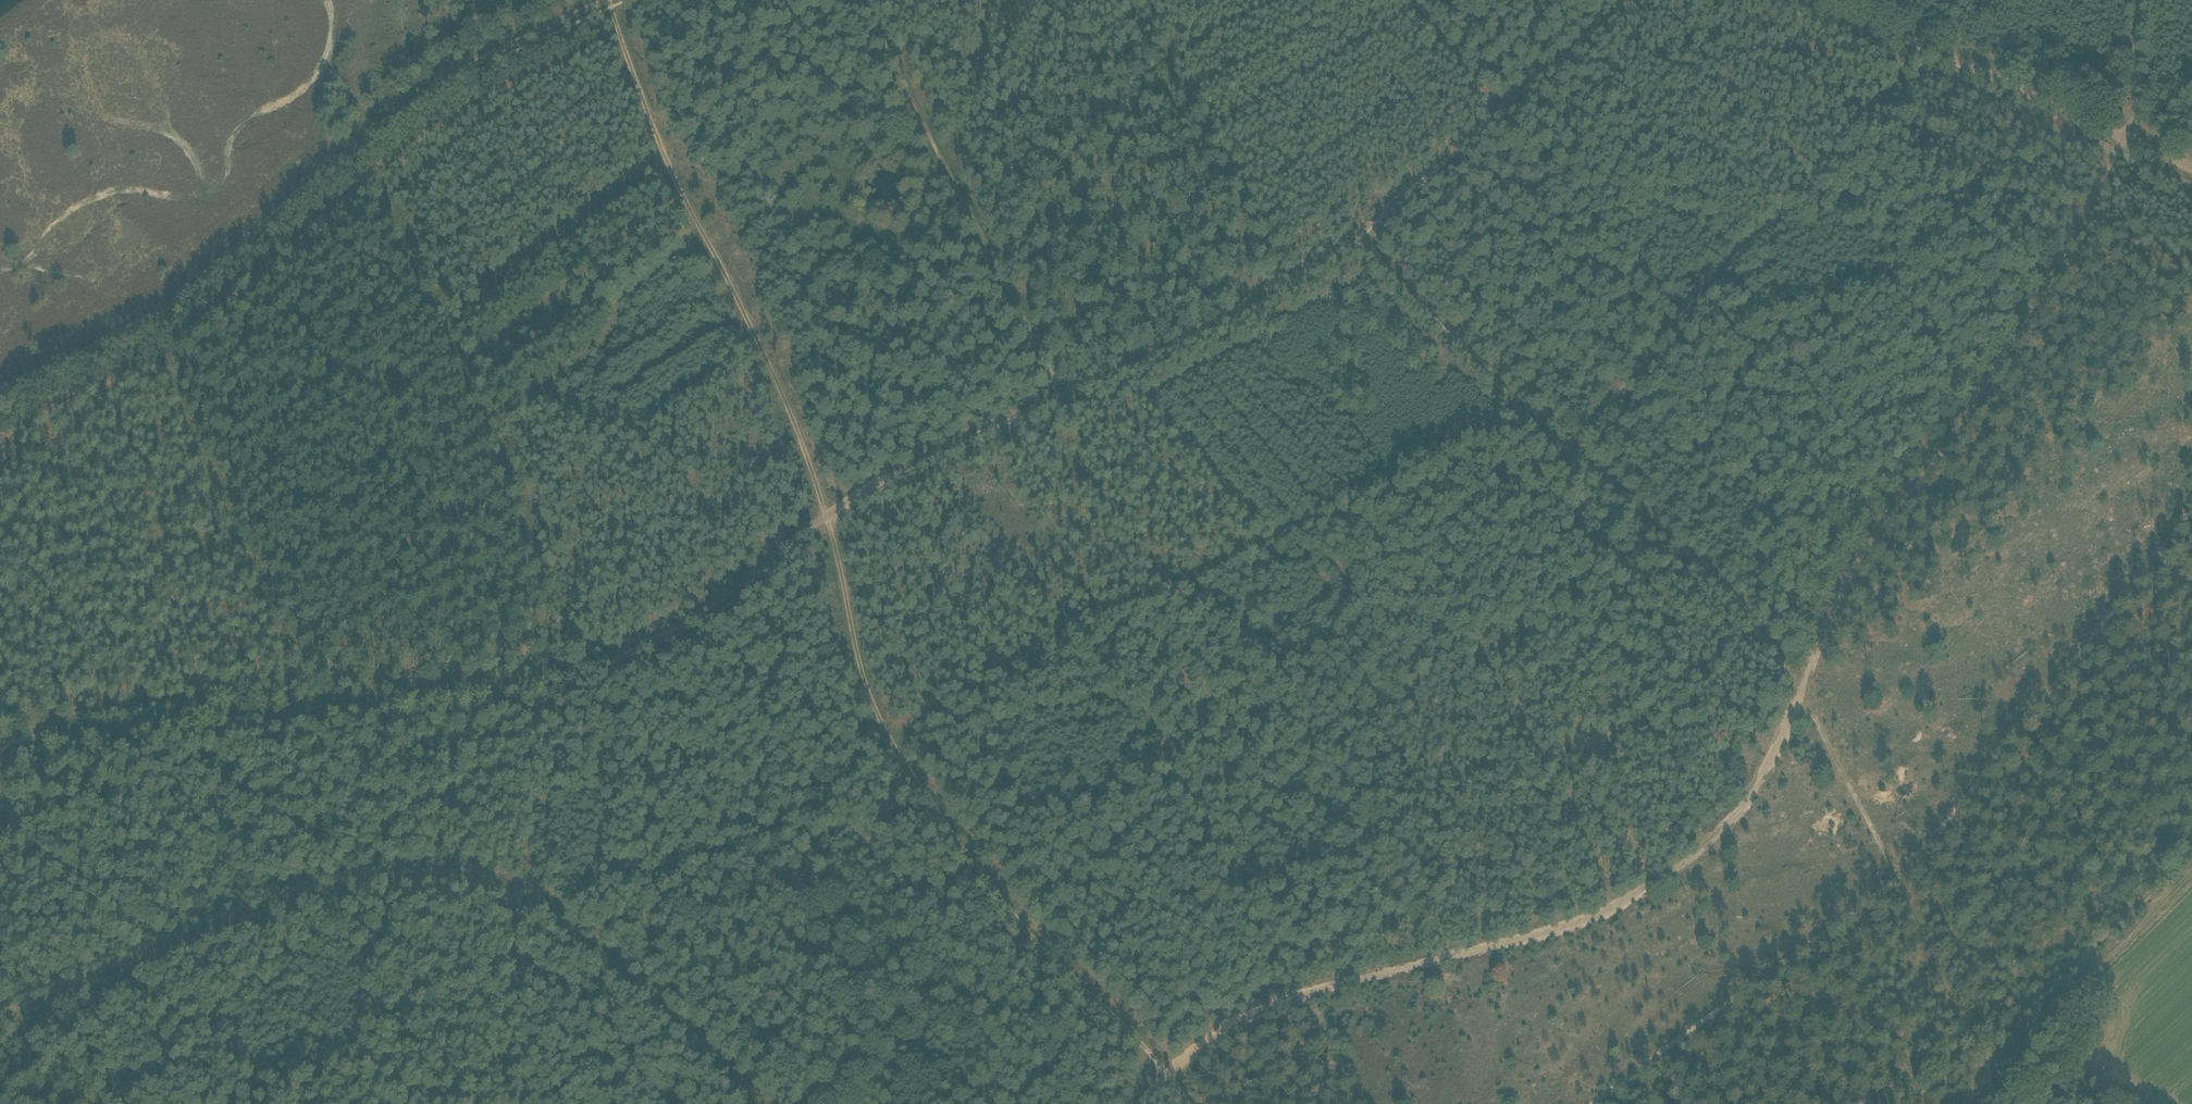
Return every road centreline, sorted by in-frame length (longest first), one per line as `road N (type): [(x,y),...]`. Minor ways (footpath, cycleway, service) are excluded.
road 1 (track): [(609,0),(680,186),(794,424),(827,516),(862,669),(893,741),(1012,909),(1190,1103)]
road 2 (track): [(827,516),(696,622),(562,678),(0,745)]
road 3 (track): [(759,1103),(649,991),(526,890),(433,861),(382,864),(246,906),(0,1021)]
road 4 (track): [(1592,1103),(1924,852),(2191,515)]
road 5 (track): [(1799,697),(1743,802),(1657,882),(1558,929),(1271,1008),(1200,1048),(1138,1103)]
road 6 (track): [(0,393),(193,289),(338,158),(427,93),(607,0)]
road 7 (track): [(2191,162),(1841,0)]
road 8 (track): [(2191,874),(1987,1080)]

